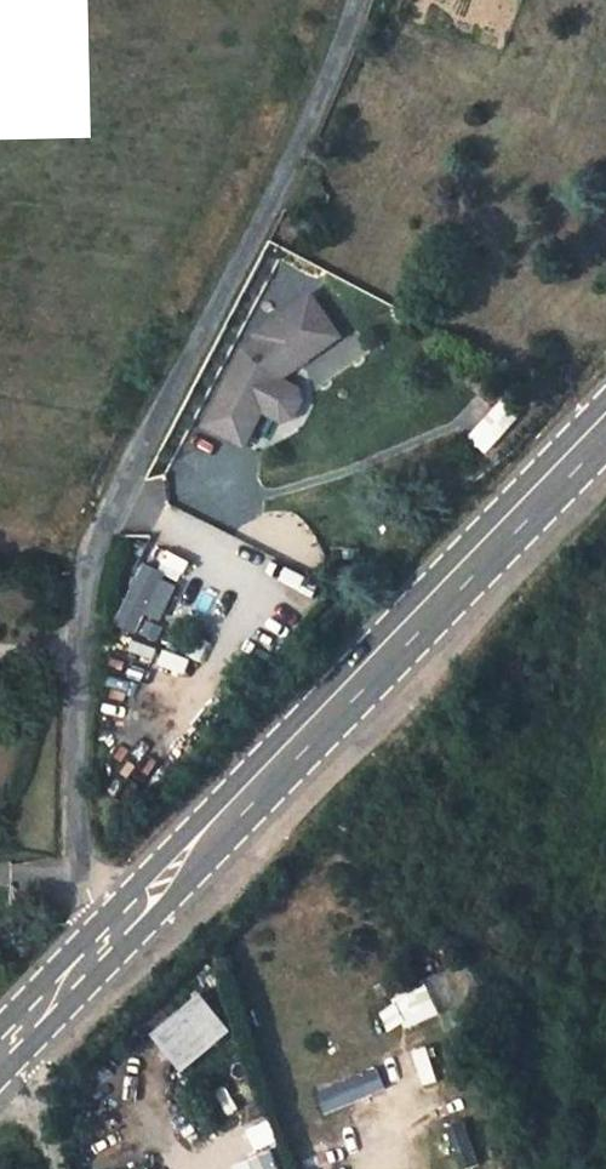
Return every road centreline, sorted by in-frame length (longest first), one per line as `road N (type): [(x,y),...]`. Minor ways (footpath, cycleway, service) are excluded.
road 1 (unclassified): [(124,928),(81,870),(83,585),(118,496),(210,336),(365,0)]
road 2 (primary): [(124,928),(605,432)]
road 3 (primary): [(0,1061),(124,928)]
road 4 (track): [(35,1025),(65,1168)]

